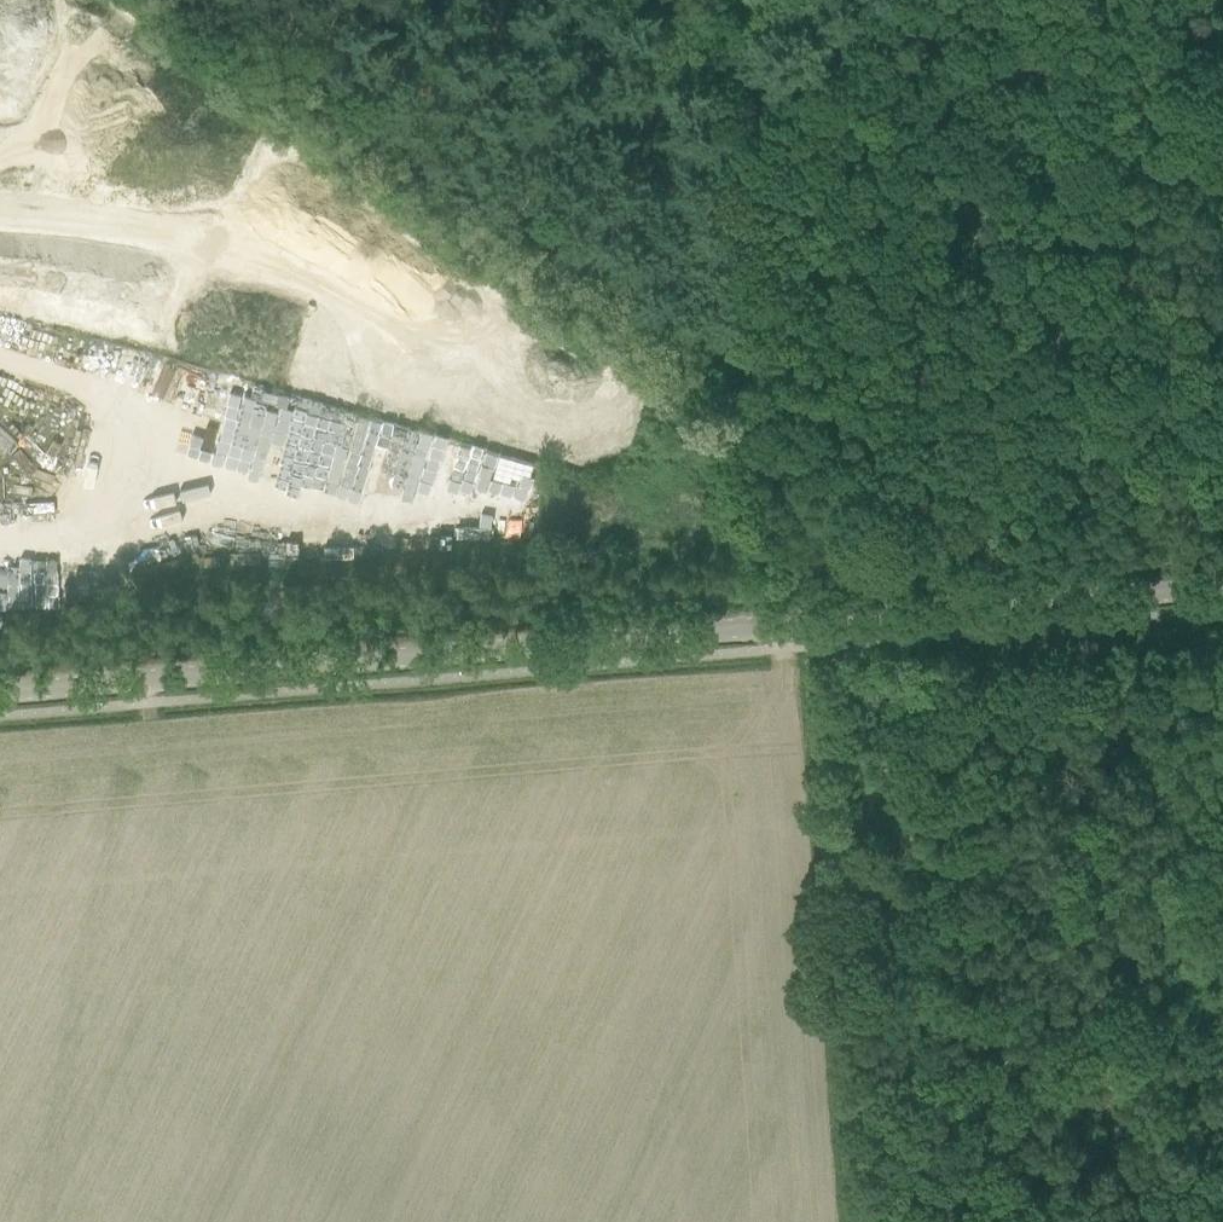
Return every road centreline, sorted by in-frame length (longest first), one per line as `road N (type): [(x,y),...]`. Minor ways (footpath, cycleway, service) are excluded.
road 1 (unclassified): [(0,697),(1222,591)]
road 2 (track): [(996,441),(1049,607)]

